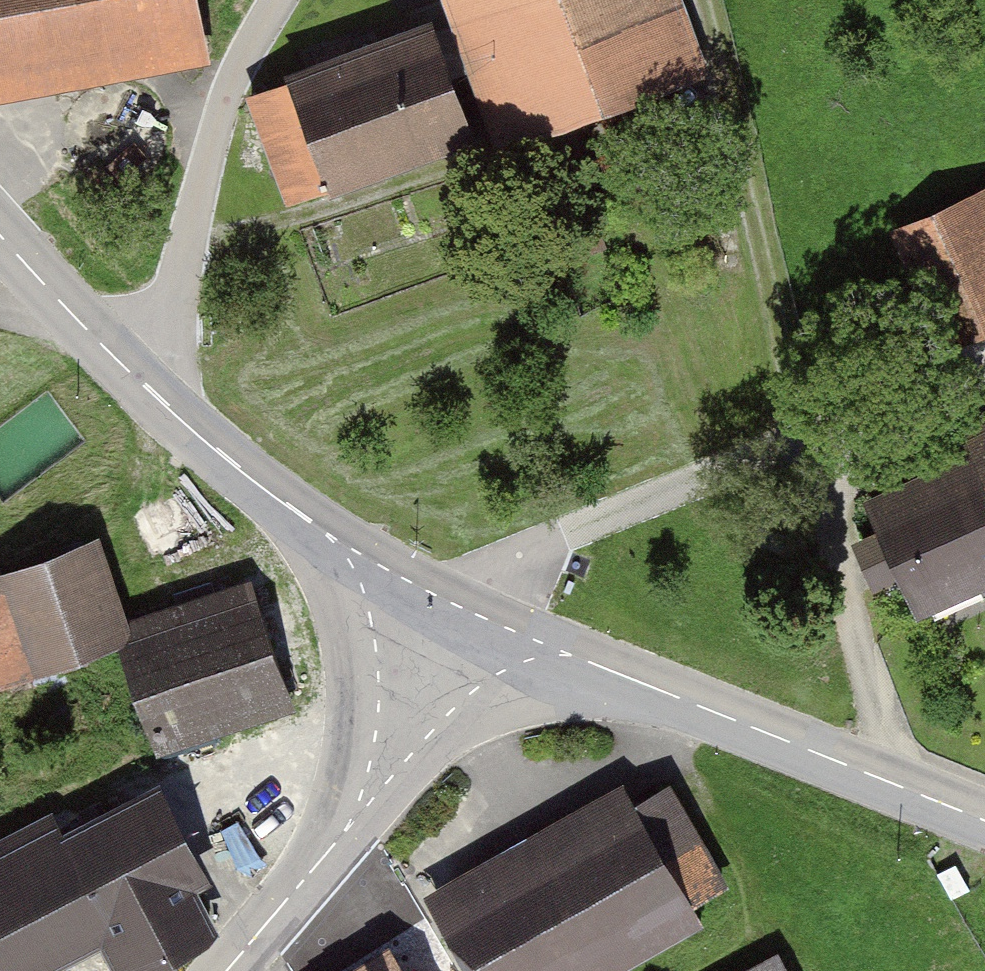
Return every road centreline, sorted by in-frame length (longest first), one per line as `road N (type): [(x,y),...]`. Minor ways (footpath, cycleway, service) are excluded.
road 1 (tertiary): [(427,674),(571,656),(984,820)]
road 2 (track): [(802,448),(700,0)]
road 3 (tertiary): [(427,674),(330,538),(217,452),(119,362)]
road 4 (unclassified): [(119,362),(172,313),(218,124),(282,0)]
road 5 (track): [(610,112),(735,474)]
road 6 (tertiary): [(224,970),(352,820),(427,674)]
road 7 (tertiary): [(119,362),(0,233)]
road 8 (track): [(119,362),(0,325)]

